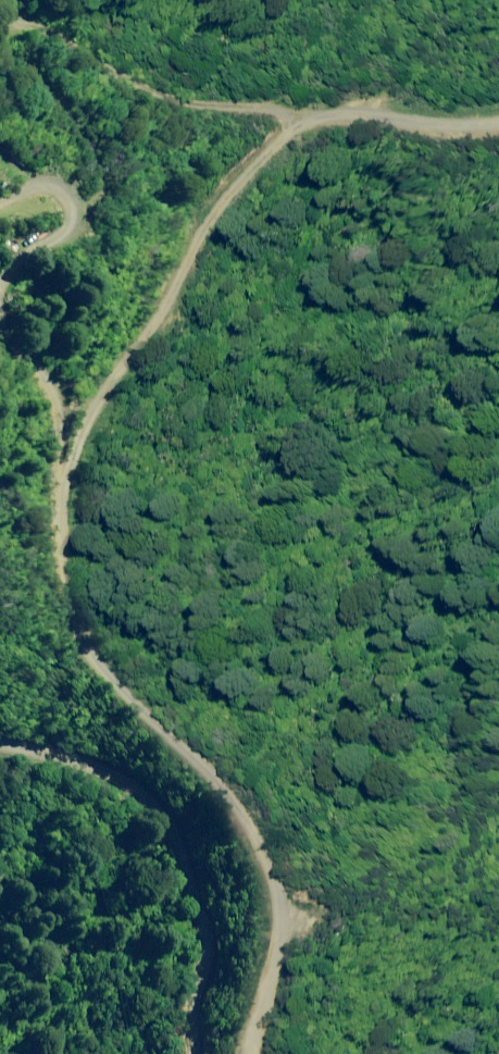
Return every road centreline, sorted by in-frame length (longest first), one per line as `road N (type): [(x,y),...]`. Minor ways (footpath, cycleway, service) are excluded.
road 1 (track): [(251,1053),(284,939),(278,886),(260,838),(224,782),(113,689),(84,652),(71,617),(70,465),(57,387),(2,284),(6,260),(22,242),(86,207),(100,159),(25,54),(20,0)]
road 2 (track): [(50,0),(117,57),(204,101),(498,117)]
road 3 (unclassified): [(178,1053),(200,940),(169,814),(105,762),(0,744)]

